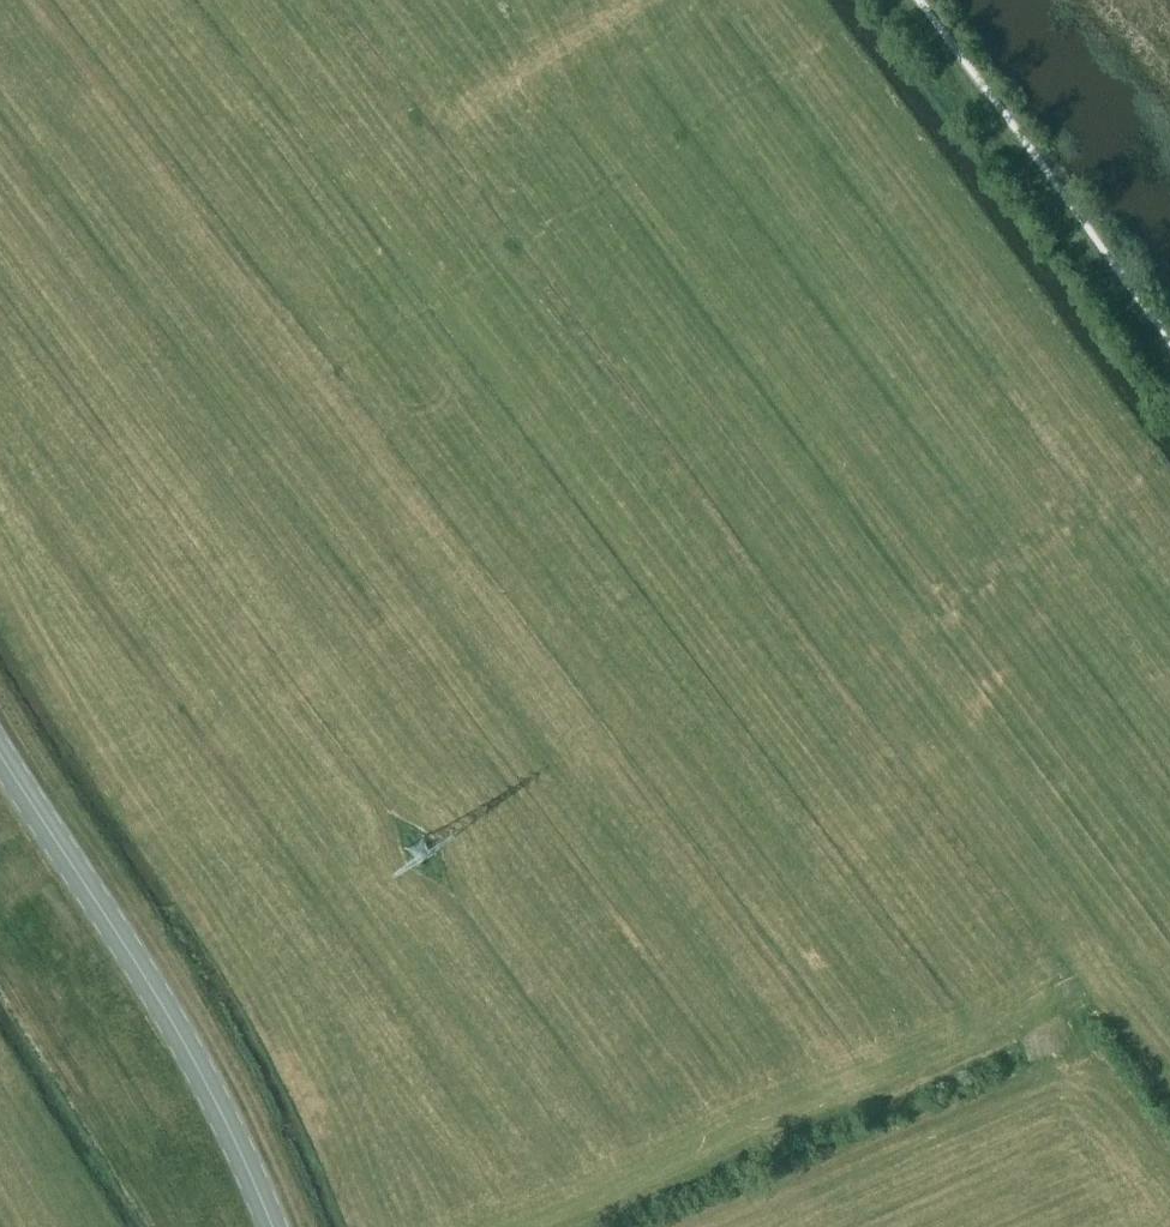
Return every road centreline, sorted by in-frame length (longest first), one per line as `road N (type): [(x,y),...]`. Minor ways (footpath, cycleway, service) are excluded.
road 1 (tertiary): [(0,747),(145,970),(274,1226)]

